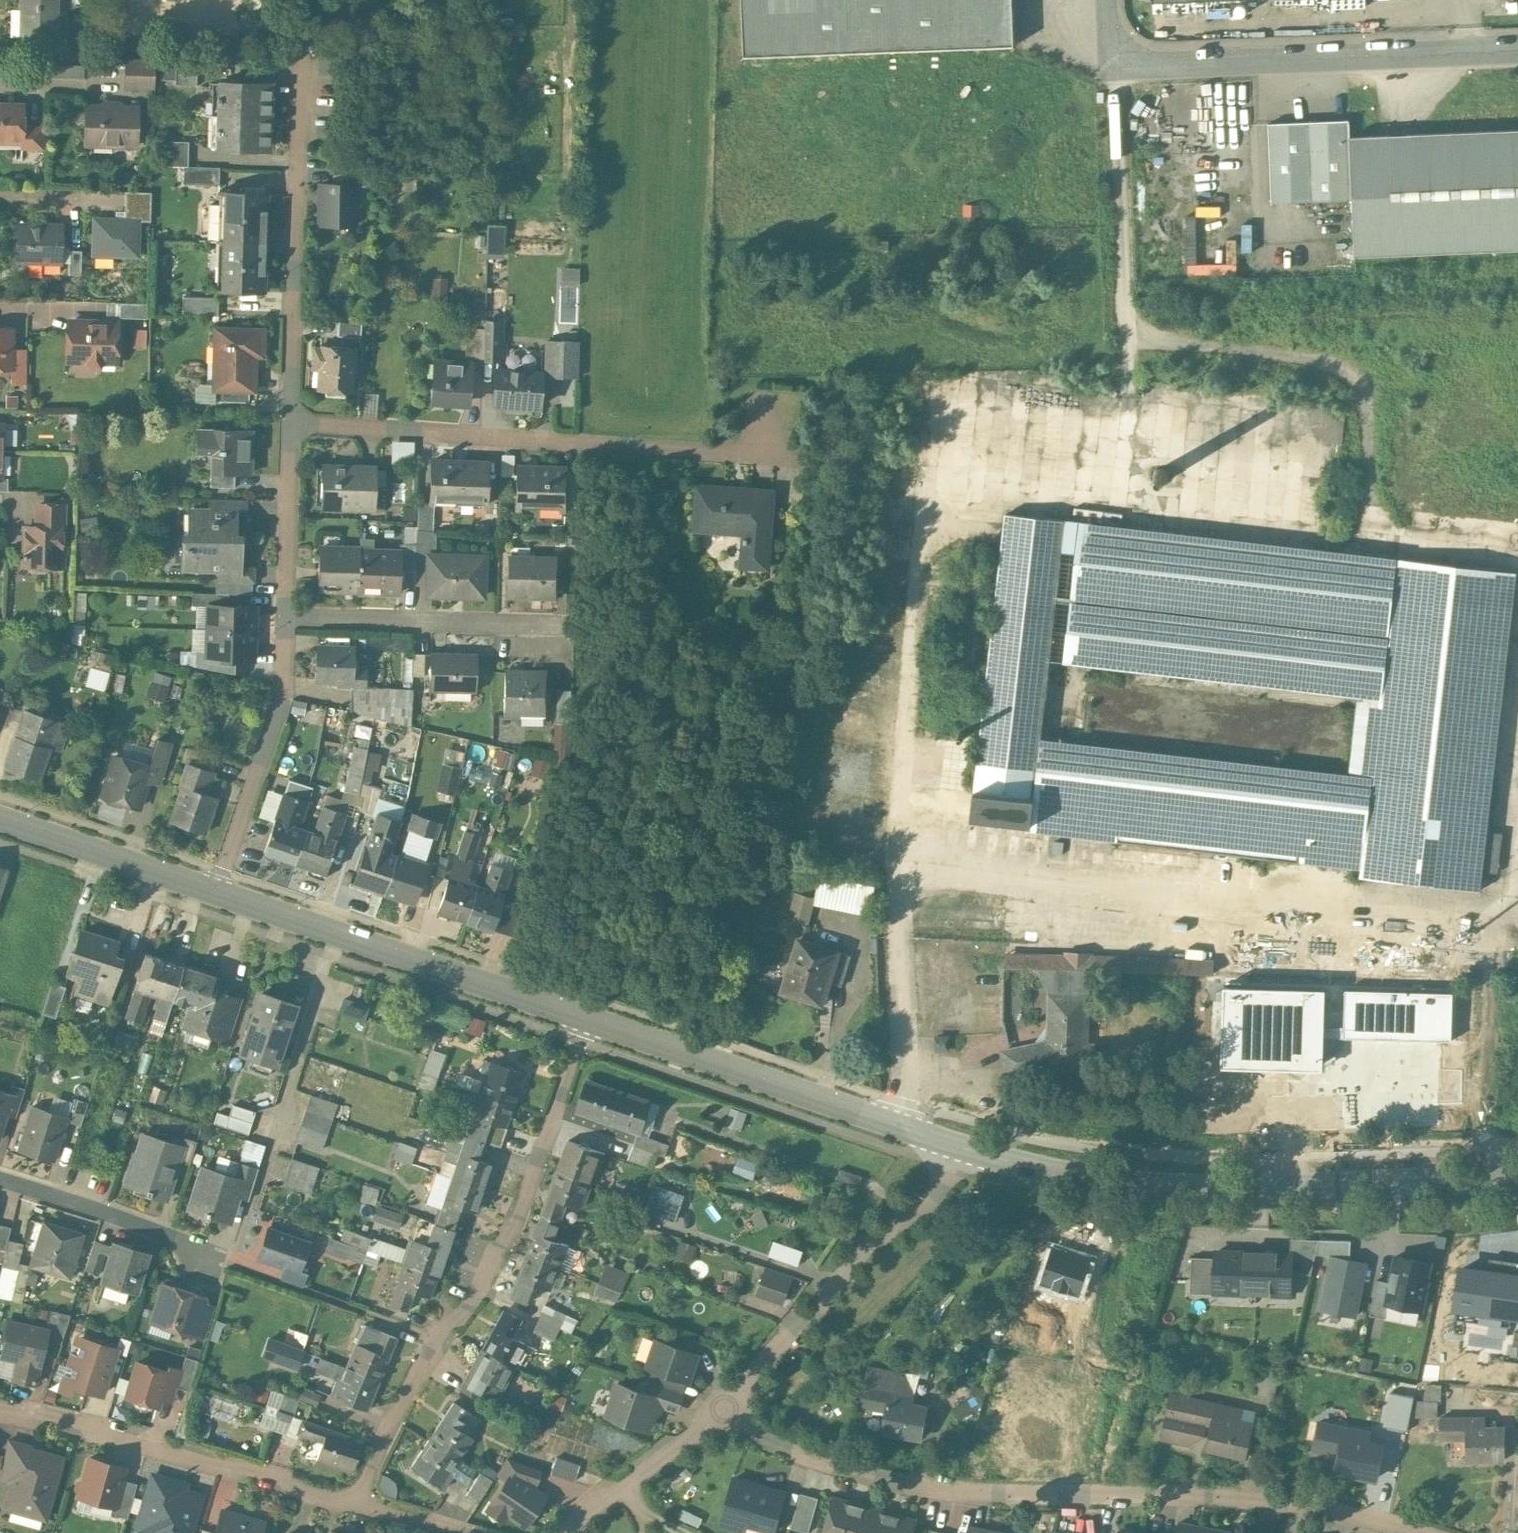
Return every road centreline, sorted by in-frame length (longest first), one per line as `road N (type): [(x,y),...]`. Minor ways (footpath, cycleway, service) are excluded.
road 1 (residential): [(1432,1532),(1330,1506),(1204,1493),(1005,1497),(893,1479),(770,1439),(726,1407)]
road 2 (tertiary): [(955,1144),(1110,1176),(1253,1184),(1517,1176)]
road 3 (residential): [(587,1019),(530,1188),(489,1274),(438,1338),(389,1424),(356,1503)]
road 4 (residential): [(289,421),(776,451)]
road 5 (unclassified): [(1517,50),(1120,67),(1115,0)]
road 6 (tertiary): [(218,895),(587,1019)]
road 7 (tertiary): [(587,1019),(955,1144)]
road 8 (residential): [(356,1503),(112,1431),(0,1412)]
road 9 (residential): [(955,1144),(924,1199),(876,1235),(726,1407)]
road 10 (residential): [(289,421),(303,91)]
road 11 (residential): [(218,895),(281,694),(287,618)]
road 12 (residential): [(287,618),(540,624)]
road 13 (tertiary): [(0,818),(218,895)]
road 14 (residential): [(0,1179),(149,1226),(210,1258)]
road 15 (residential): [(726,1407),(562,1532)]
road 16 (residential): [(287,618),(289,421)]

